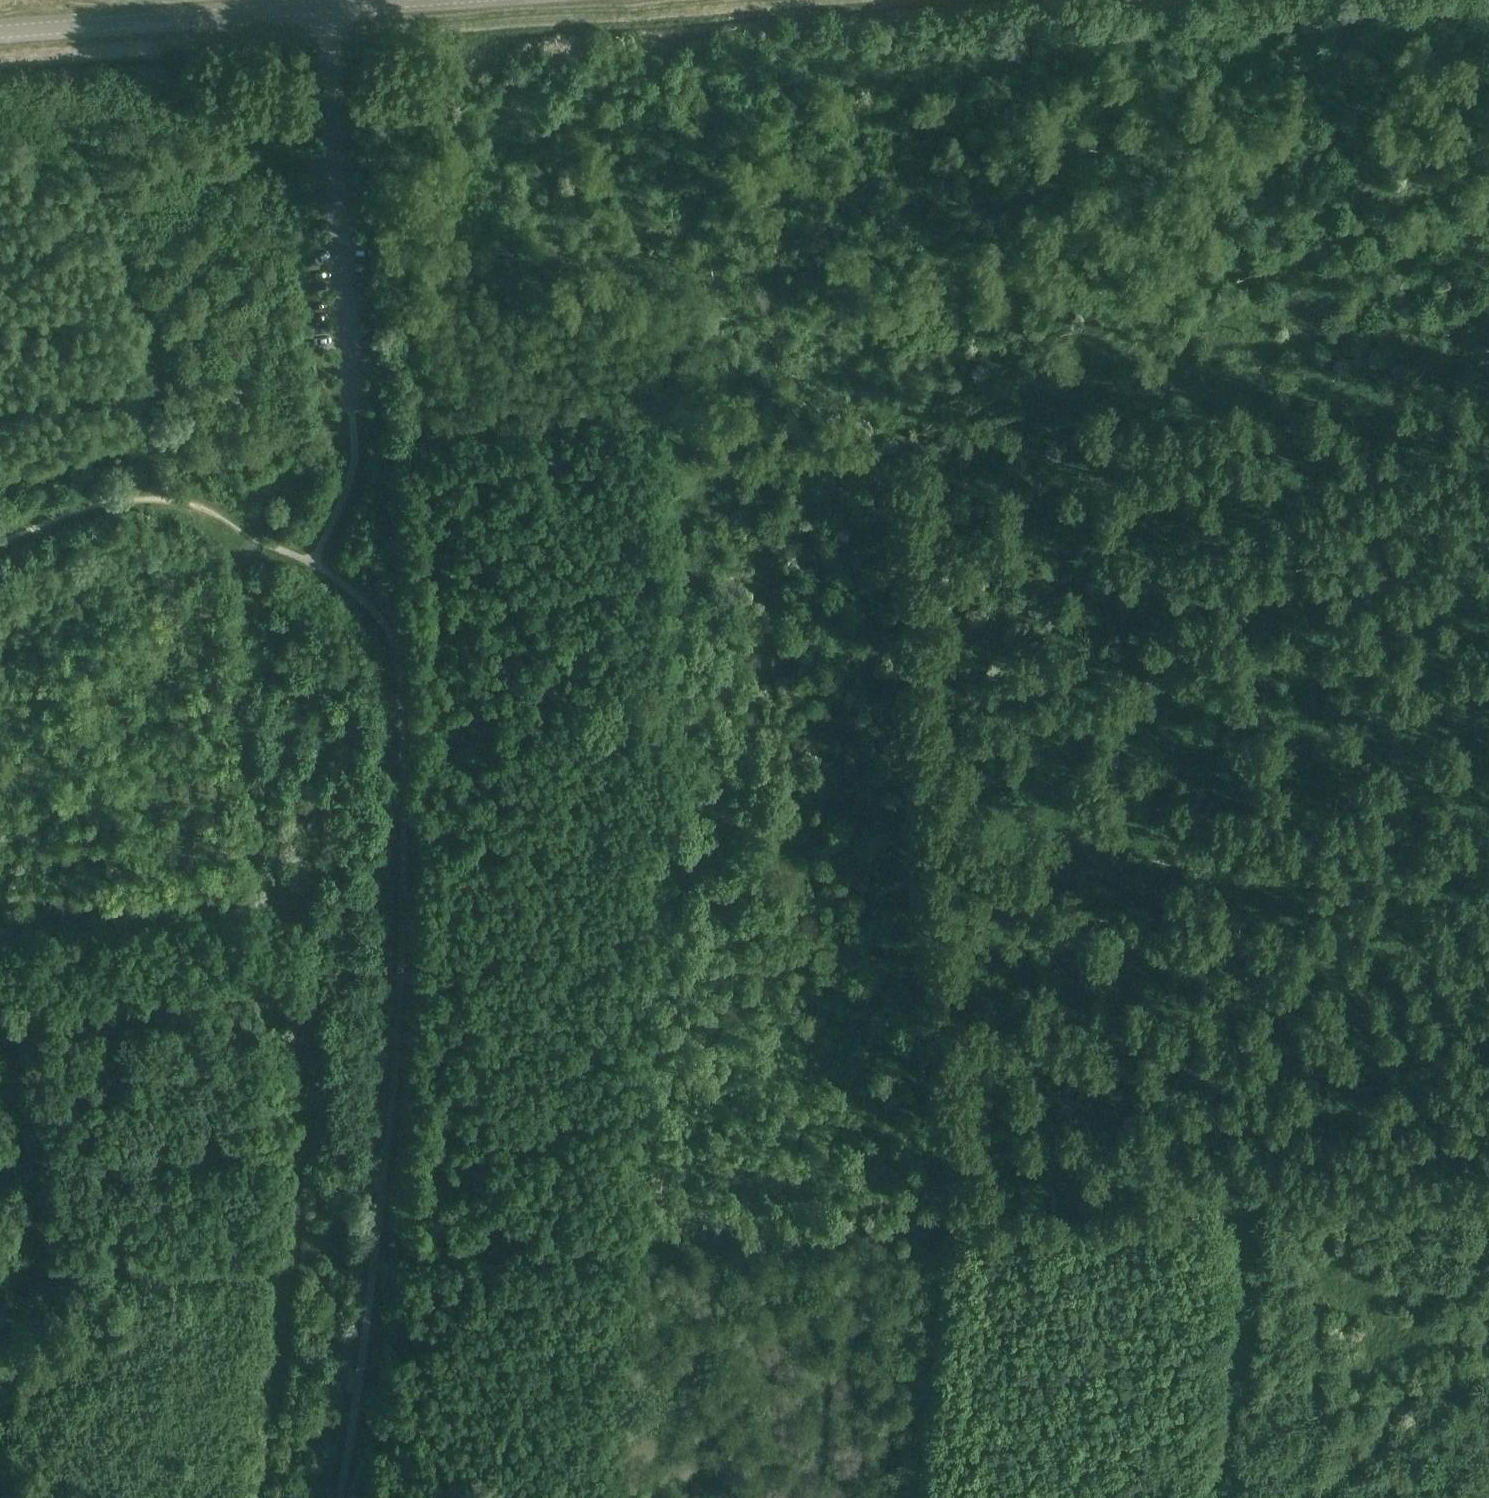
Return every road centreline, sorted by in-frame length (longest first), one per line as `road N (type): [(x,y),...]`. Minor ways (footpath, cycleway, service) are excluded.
road 1 (unclassified): [(327,6),(351,411)]
road 2 (tertiary): [(0,34),(327,6)]

